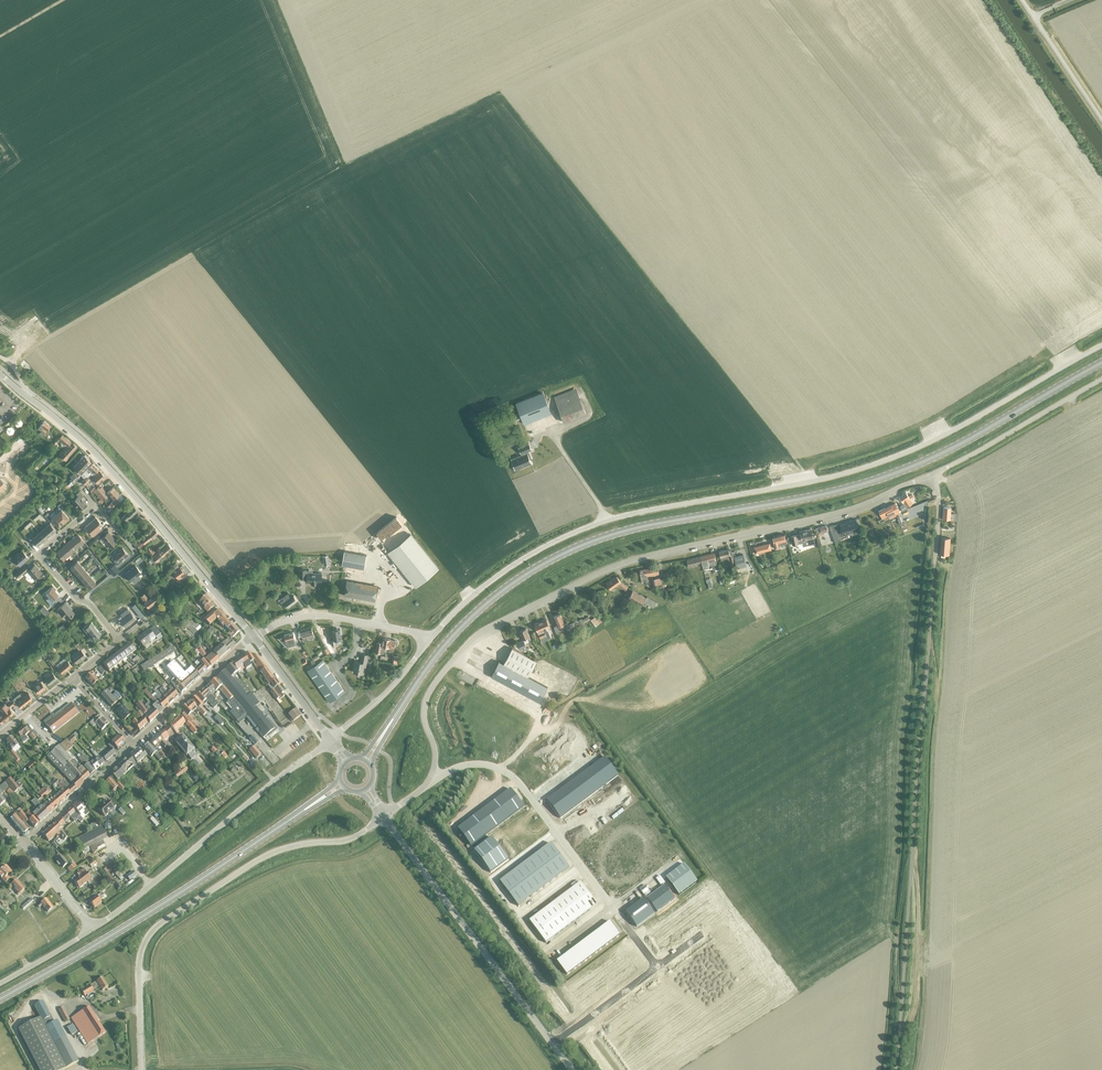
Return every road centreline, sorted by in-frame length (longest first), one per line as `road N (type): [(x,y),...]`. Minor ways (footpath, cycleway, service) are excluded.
road 1 (secondary): [(393,718),(476,614),(577,548),(894,474),(1101,363)]
road 2 (unclassified): [(1101,346),(879,463),(582,529),(506,570),(428,641)]
road 3 (unclassified): [(433,773),(425,701),(490,627),(611,567),(841,512),(931,475)]
road 4 (unclassified): [(896,1069),(937,539),(931,475)]
road 5 (unclassified): [(141,1069),(139,961),(153,930),(273,852),(348,840),(384,817)]
road 6 (secondary): [(0,999),(313,804)]
road 7 (tertiary): [(254,636),(100,457),(0,374)]
road 8 (unclassified): [(330,740),(92,929)]
road 9 (residential): [(128,543),(95,506),(42,553),(116,637),(72,678)]
road 10 (unclassified): [(553,1045),(384,817)]
road 11 (unclassified): [(433,773),(476,764),(509,774),(611,906)]
road 12 (unclassified): [(931,475),(1101,379)]
road 13 (residential): [(428,641),(322,615),(254,636)]
road 14 (residential): [(133,744),(254,636)]
road 15 (residential): [(133,744),(23,844)]
road 16 (unclassified): [(1101,119),(1022,0)]
road 17 (unclassified): [(330,740),(384,694),(428,641)]
road 18 (unclassified): [(553,1045),(657,966)]
road 19 (tertiary): [(330,740),(254,636)]

